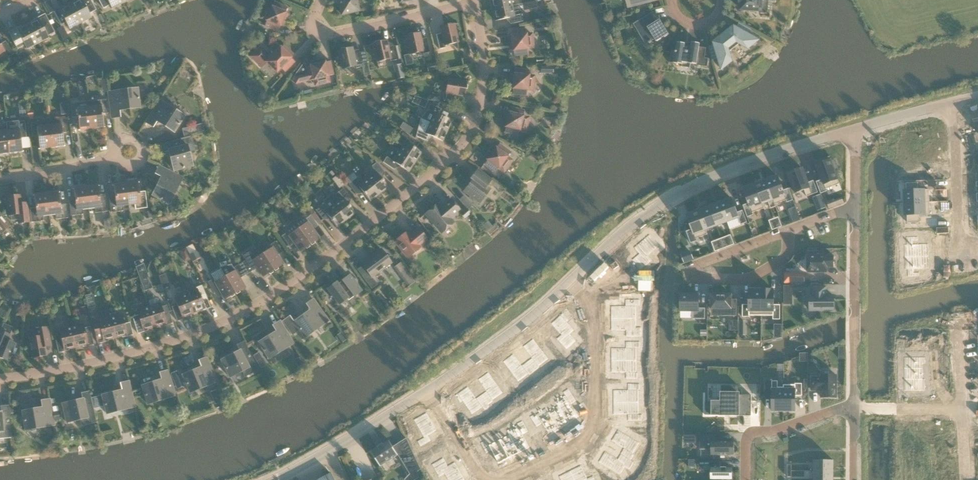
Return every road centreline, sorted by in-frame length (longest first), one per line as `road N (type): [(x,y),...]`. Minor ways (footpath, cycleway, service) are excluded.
road 1 (residential): [(0,379),(200,332),(288,285),(401,199),(459,148),(477,118),(483,60),(474,1)]
road 2 (tertiary): [(568,283),(631,225),(686,189),(856,129)]
road 3 (residential): [(514,479),(579,447),(596,422),(590,309),(568,283)]
road 4 (residential): [(792,228),(693,265),(705,281),(747,280),(785,257)]
road 5 (unclassified): [(854,408),(856,204)]
road 6 (residential): [(474,1),(324,35),(312,27),(320,0)]
road 7 (tertiary): [(271,479),(434,387)]
road 8 (tertiary): [(434,387),(568,283)]
road 9 (residential): [(950,104),(959,136),(963,268)]
road 10 (residential): [(746,479),(751,432),(854,408)]

